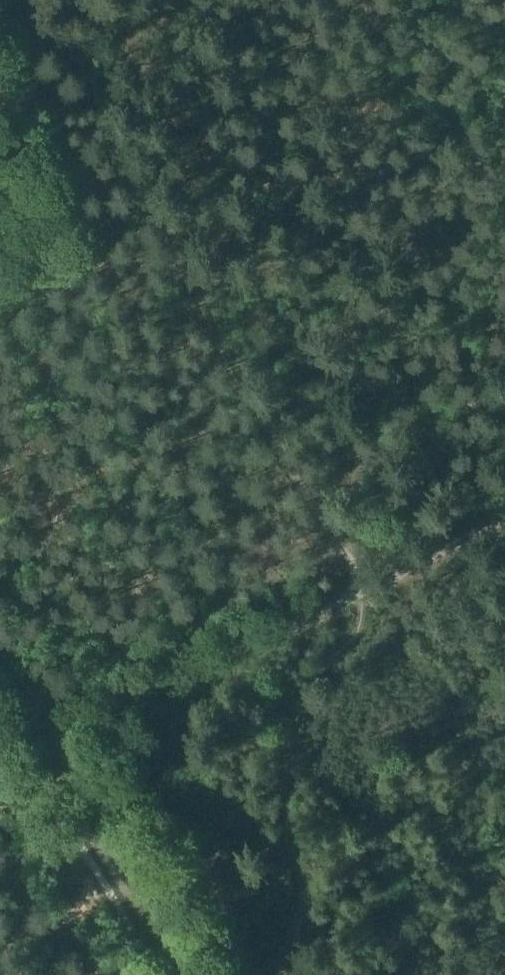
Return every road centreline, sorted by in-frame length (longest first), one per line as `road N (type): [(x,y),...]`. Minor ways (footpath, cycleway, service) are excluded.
road 1 (track): [(0,196),(22,250),(17,308),(199,669)]
road 2 (track): [(71,784),(125,711),(258,636),(504,522)]

